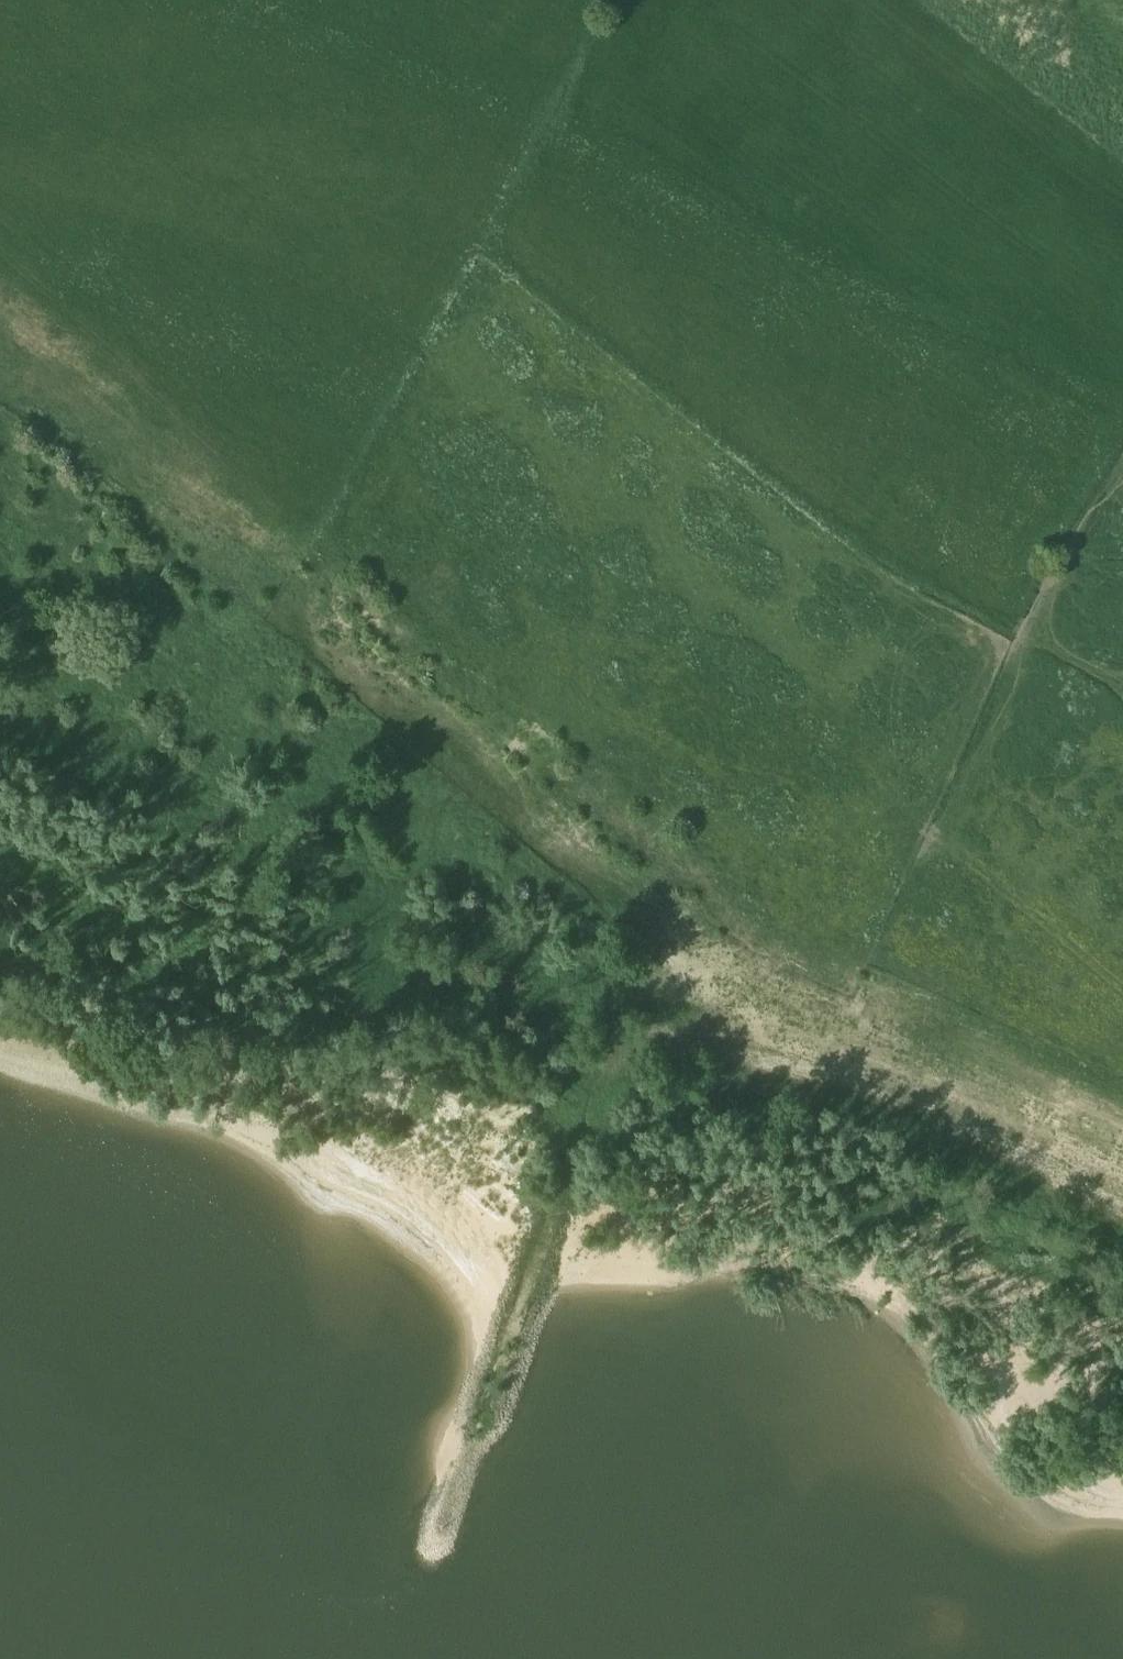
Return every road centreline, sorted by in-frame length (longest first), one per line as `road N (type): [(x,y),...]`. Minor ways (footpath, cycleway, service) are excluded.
road 1 (track): [(0,137),(507,246),(812,487),(1122,699)]

